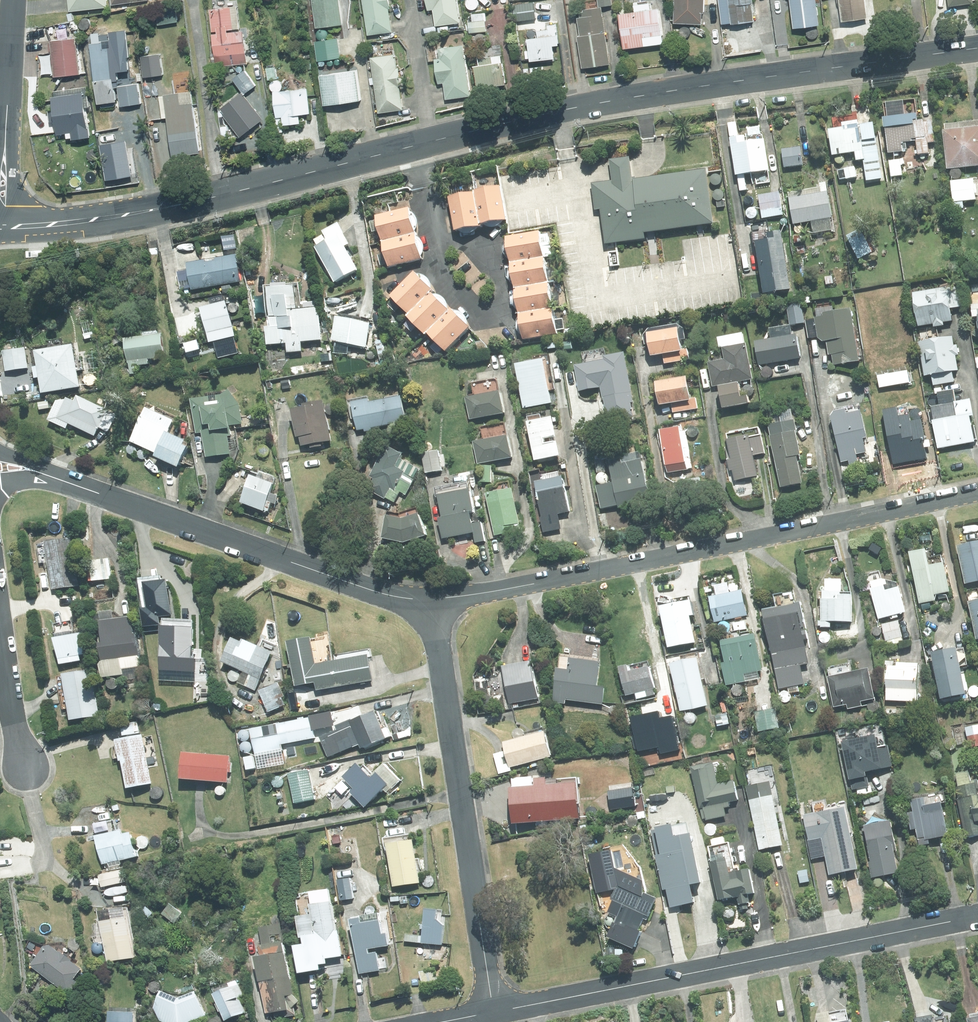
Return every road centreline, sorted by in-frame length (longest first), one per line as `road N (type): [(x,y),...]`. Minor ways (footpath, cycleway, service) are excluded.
road 1 (secondary): [(977,48),(624,98),(174,203),(16,226)]
road 2 (residential): [(977,489),(433,605)]
road 3 (residential): [(493,1012),(977,916)]
road 4 (residential): [(493,1012),(433,605)]
road 5 (residential): [(433,605),(120,501)]
road 6 (secondary): [(9,83),(16,226)]
road 7 (residential): [(23,768),(0,636)]
road 8 (residential): [(0,452),(120,501)]
road 9 (residential): [(120,501),(42,482),(0,487)]

